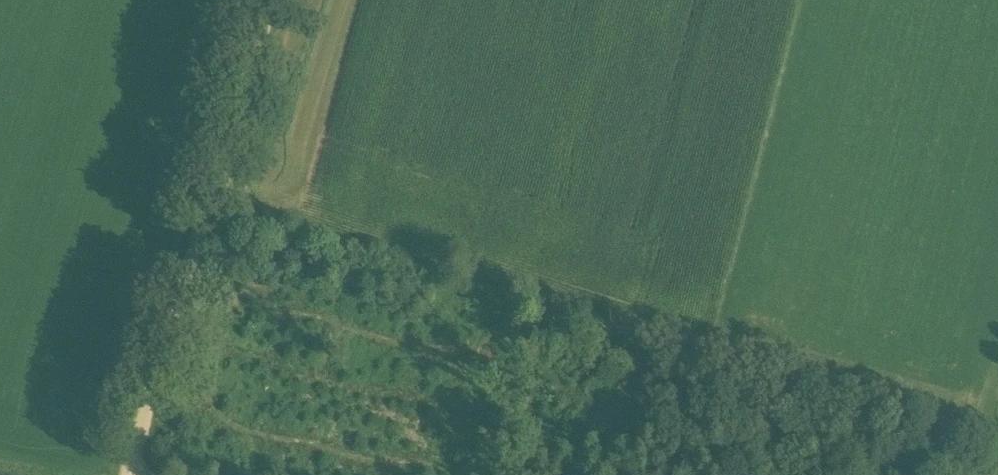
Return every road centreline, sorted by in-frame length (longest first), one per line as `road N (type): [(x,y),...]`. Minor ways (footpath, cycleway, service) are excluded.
road 1 (track): [(271,0),(136,442)]

